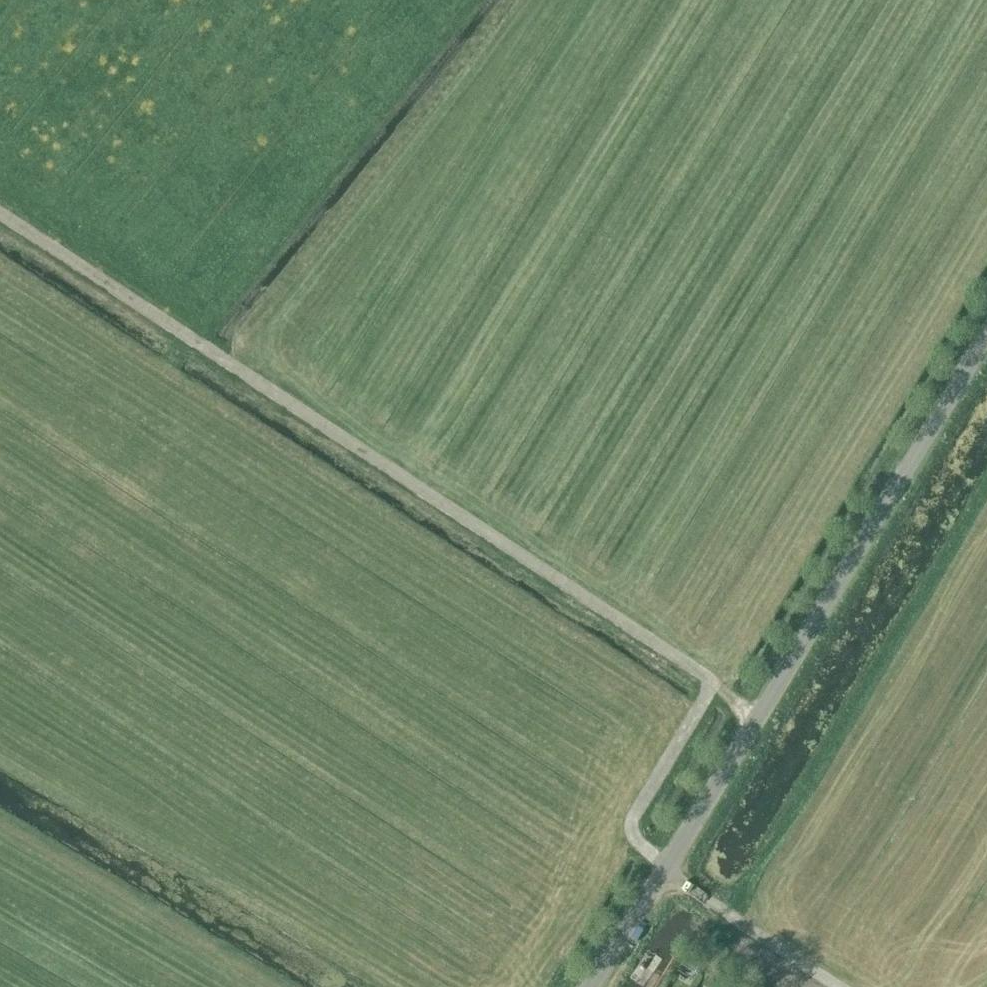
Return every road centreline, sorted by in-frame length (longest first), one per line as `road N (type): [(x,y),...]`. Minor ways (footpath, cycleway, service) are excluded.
road 1 (tertiary): [(589,986),(986,336)]

